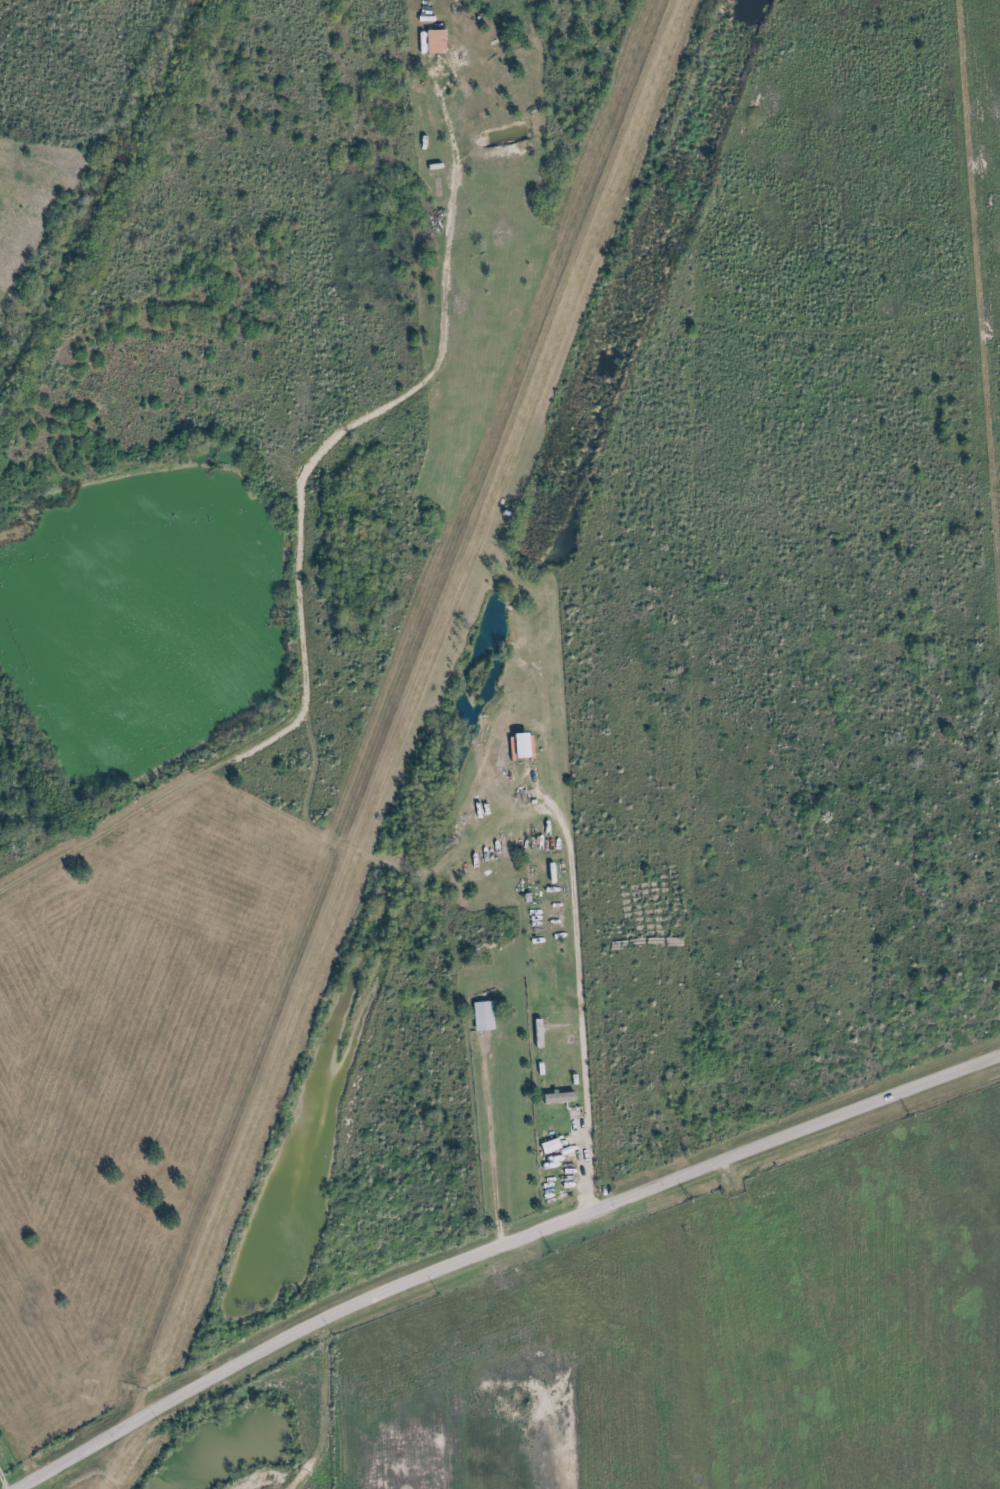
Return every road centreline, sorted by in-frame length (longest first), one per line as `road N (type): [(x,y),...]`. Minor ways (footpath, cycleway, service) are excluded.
road 1 (residential): [(12,1488),(319,1324),(432,1276),(999,1073)]

